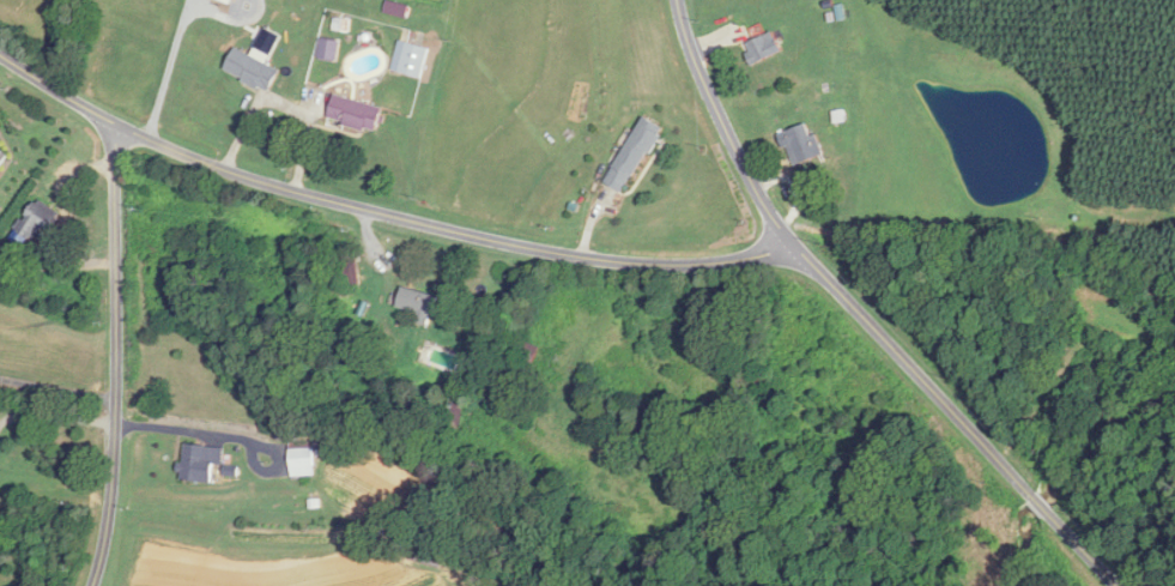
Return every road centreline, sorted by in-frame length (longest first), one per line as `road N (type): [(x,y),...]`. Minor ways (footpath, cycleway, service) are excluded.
road 1 (residential): [(794,241),(758,256),(695,266),(588,259),(452,231),(205,163),(119,126),(0,55)]
road 2 (residential): [(1116,585),(777,220),(711,91),(679,0)]
road 3 (residential): [(94,585),(116,425),(119,126)]

